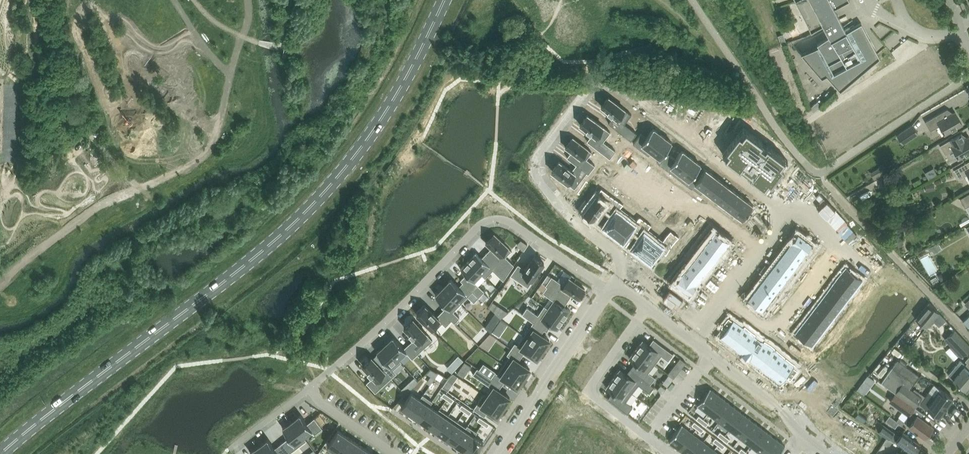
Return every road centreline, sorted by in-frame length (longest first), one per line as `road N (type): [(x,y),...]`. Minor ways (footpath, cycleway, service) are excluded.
road 1 (primary): [(0,453),(295,222),(391,103),(444,0)]
road 2 (residential): [(789,215),(625,89),(592,85),(540,157),(539,173),(557,202),(628,263),(609,289)]
road 3 (residential): [(609,289),(510,223),(488,220),(310,388)]
road 4 (residential): [(500,453),(609,289)]
road 5 (residential): [(968,337),(838,196)]
road 6 (residential): [(648,437),(587,392),(649,306)]
road 7 (residential): [(692,339),(789,215)]
road 8 (residential): [(713,357),(804,437)]

